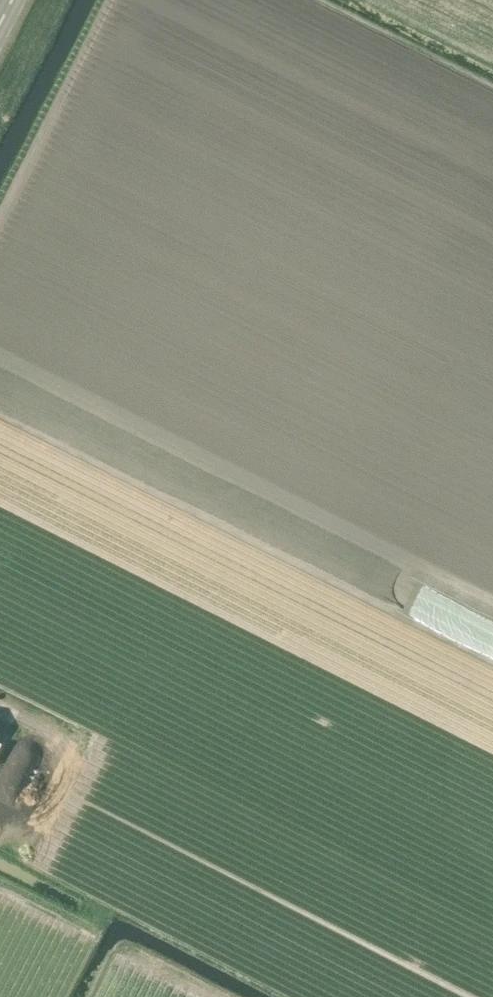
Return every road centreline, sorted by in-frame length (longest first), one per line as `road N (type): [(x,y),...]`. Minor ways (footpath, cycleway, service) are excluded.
road 1 (track): [(0,218),(114,0)]

